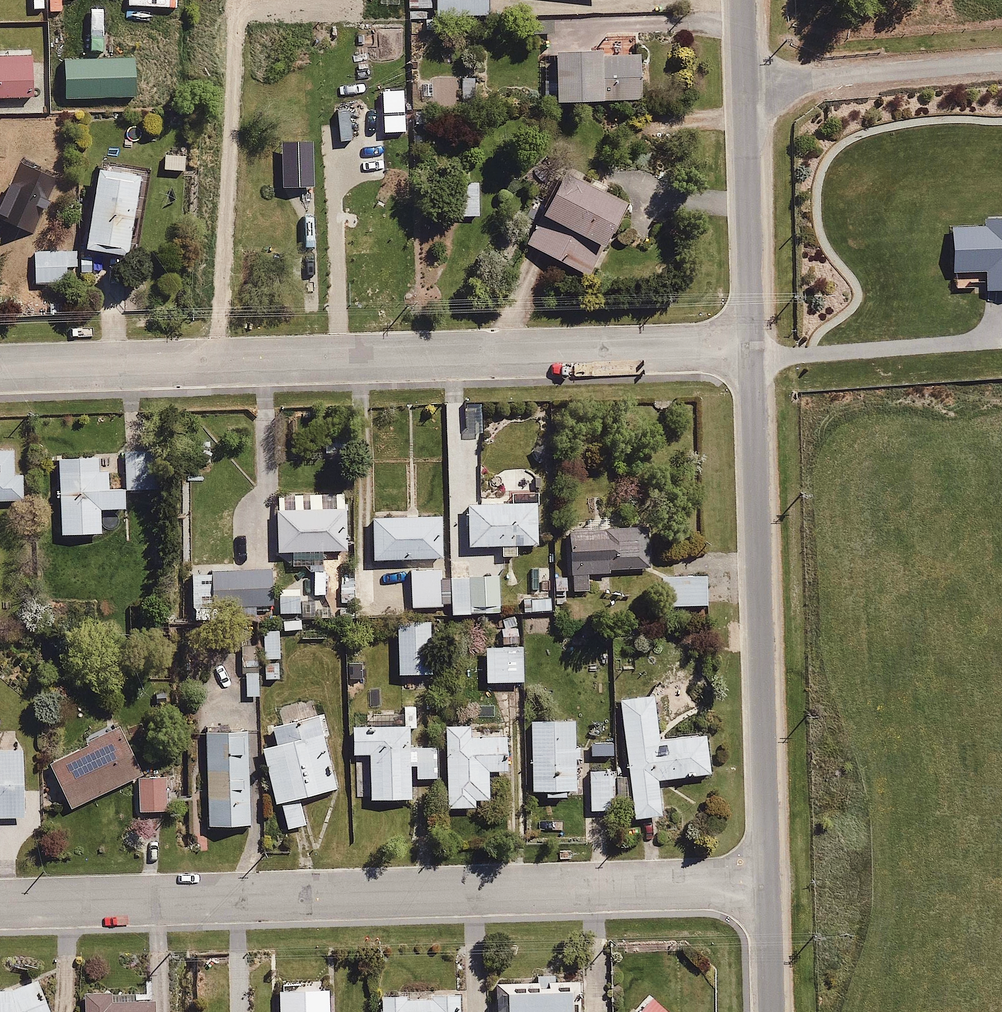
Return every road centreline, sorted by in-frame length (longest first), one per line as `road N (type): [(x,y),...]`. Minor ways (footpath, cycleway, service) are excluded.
road 1 (residential): [(765,881),(0,902)]
road 2 (residential): [(0,371),(749,348)]
road 3 (unclassified): [(765,881),(749,348)]
road 4 (unclassified): [(749,348),(745,0)]
road 5 (unclassified): [(770,1011),(765,881)]

